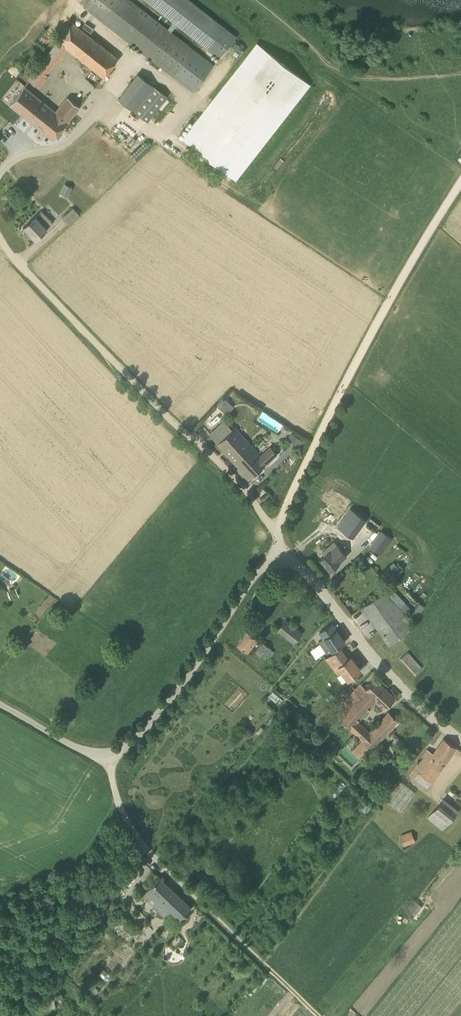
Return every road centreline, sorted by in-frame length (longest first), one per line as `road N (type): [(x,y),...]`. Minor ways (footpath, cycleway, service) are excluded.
road 1 (unclassified): [(282,551),(276,530),(233,476),(0,239)]
road 2 (track): [(460,182),(378,320),(276,530)]
road 3 (unclassified): [(106,758),(160,712),(257,572),(282,551)]
road 4 (unclassified): [(460,740),(380,667),(282,551)]
road 5 (unclassified): [(210,912),(158,867),(121,807),(106,758)]
road 6 (track): [(121,807),(0,908)]
road 7 (track): [(317,1015),(210,912)]
road 8 (unclassified): [(0,174),(14,159),(76,135),(109,92)]
road 9 (unclassified): [(106,758),(0,702)]

